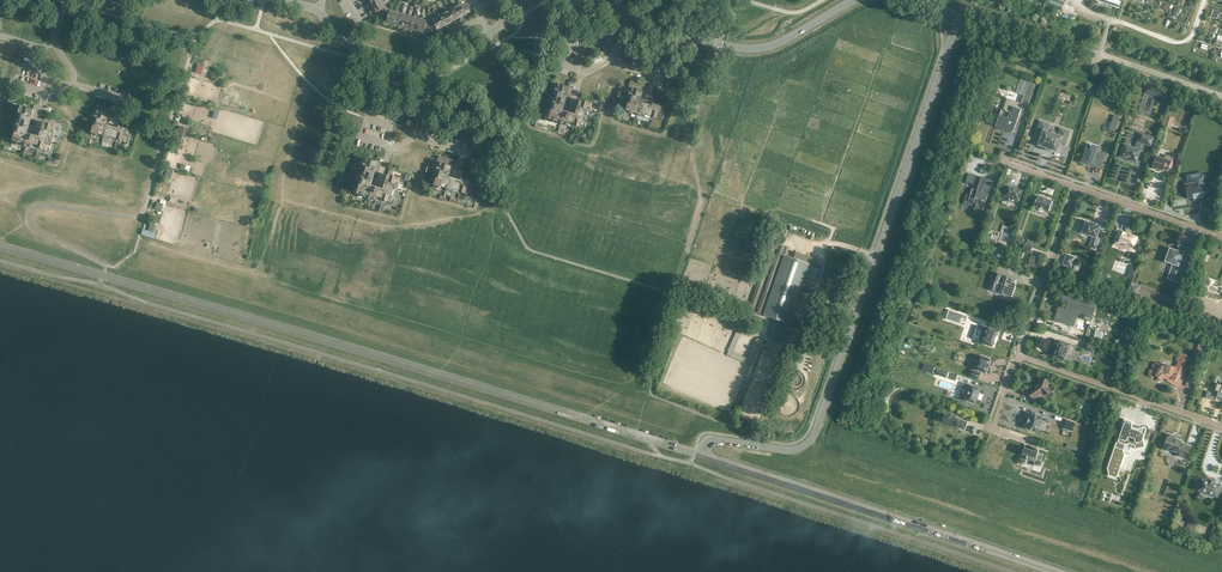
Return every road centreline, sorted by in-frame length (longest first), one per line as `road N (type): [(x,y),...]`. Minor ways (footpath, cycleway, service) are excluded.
road 1 (tertiary): [(700,456),(709,440),(809,446),(957,17)]
road 2 (tertiary): [(1060,571),(700,456)]
road 3 (tertiary): [(857,0),(773,46),(747,49),(627,16)]
road 4 (residential): [(1221,426),(1020,355)]
road 5 (residential): [(1020,355),(1079,189)]
road 6 (residential): [(1079,189),(1221,238)]
road 7 (unclassified): [(1093,63),(957,17)]
road 8 (unclassified): [(1221,96),(1101,54)]
road 9 (tertiary): [(318,11),(340,40),(422,64)]

